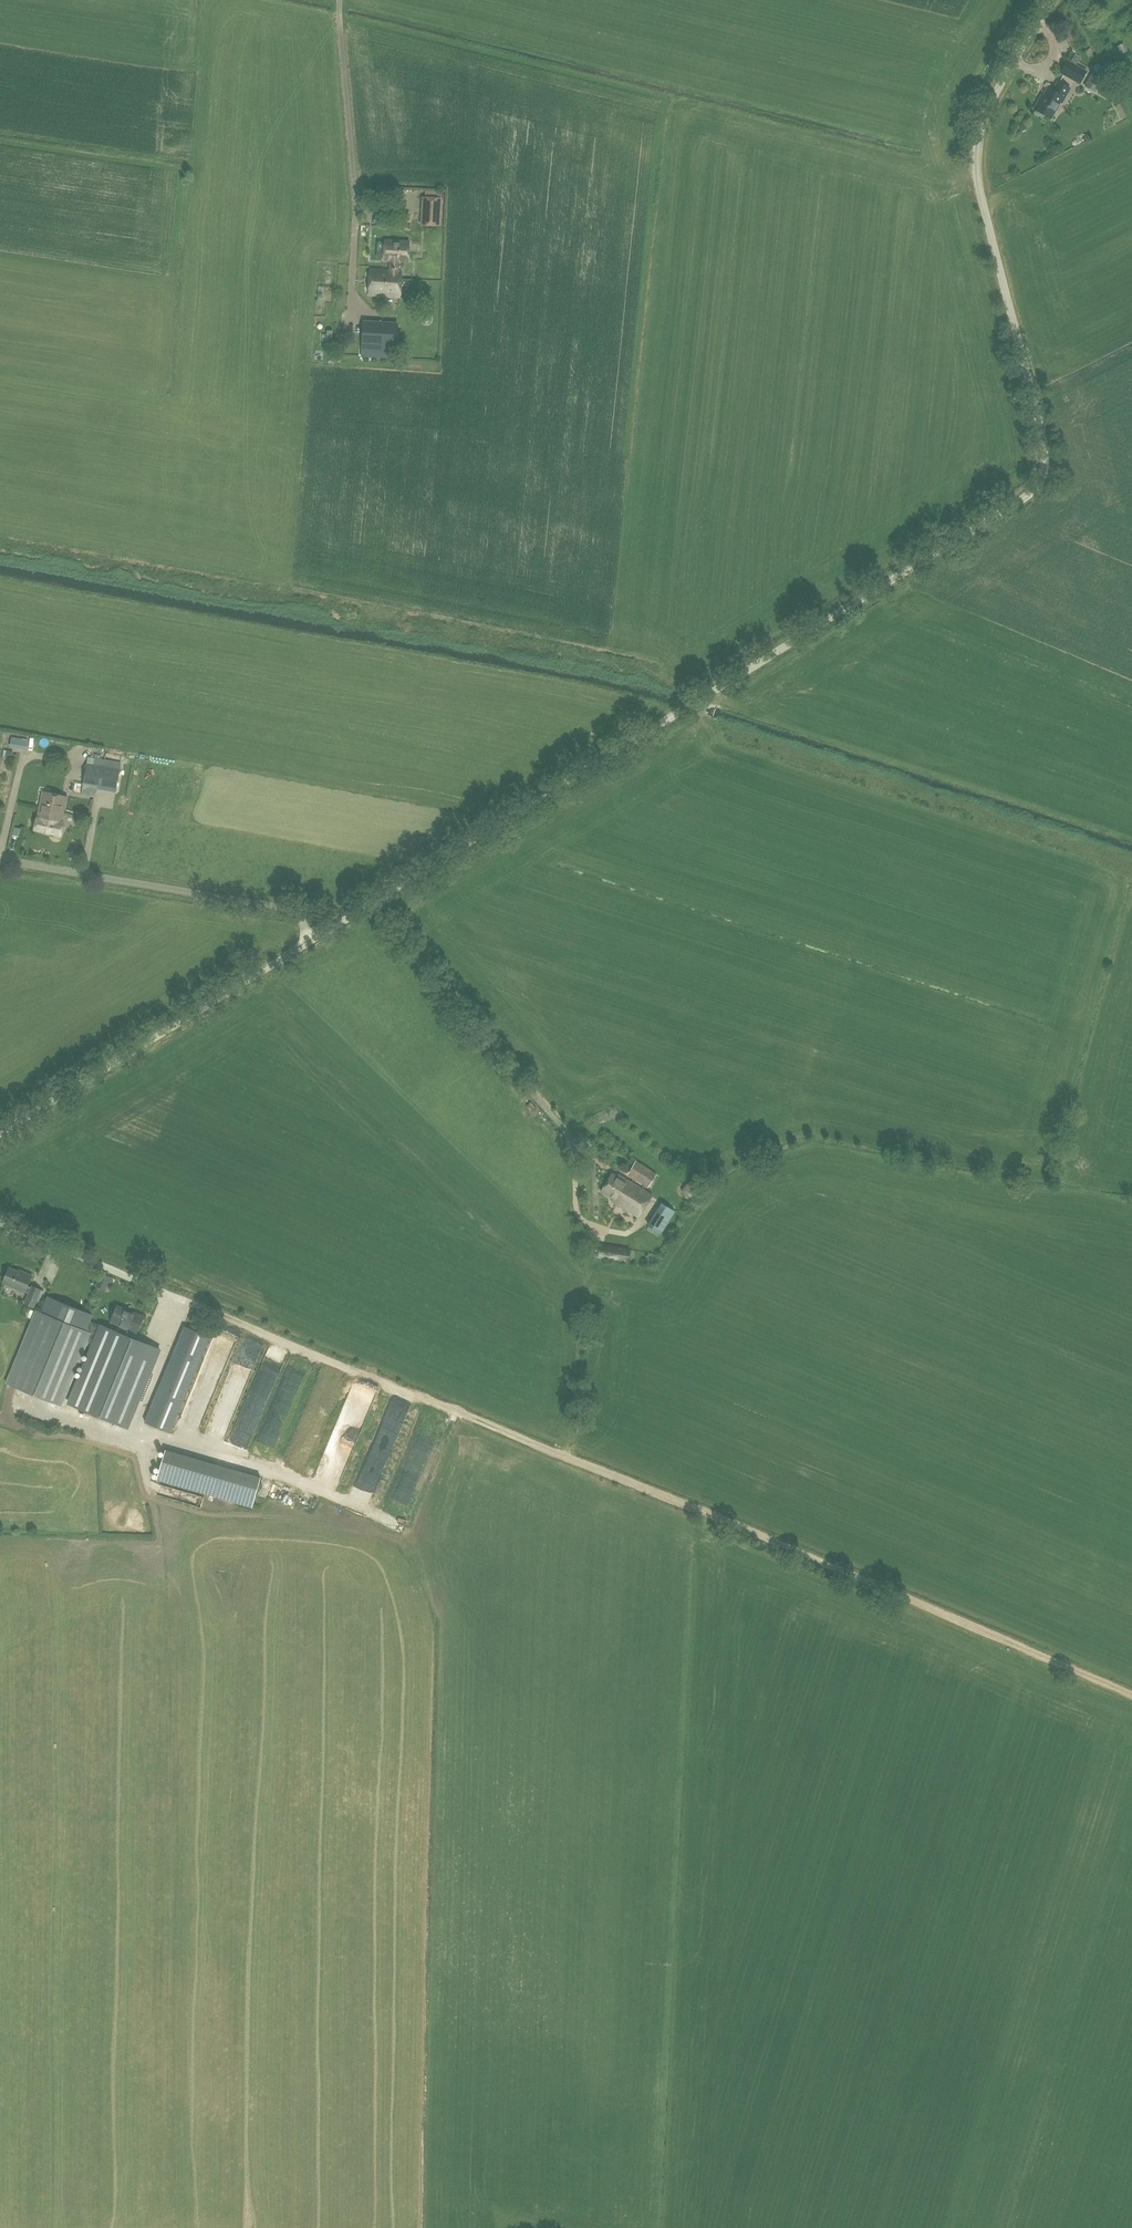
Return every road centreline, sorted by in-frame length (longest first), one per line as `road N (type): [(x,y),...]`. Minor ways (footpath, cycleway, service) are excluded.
road 1 (unclassified): [(366,899),(1036,480),(1041,435),(974,148),(1054,0)]
road 2 (track): [(1131,1694),(0,1221)]
road 3 (unclassified): [(0,1131),(308,935)]
road 4 (unclassified): [(308,935),(295,914),(256,903),(0,860)]
road 5 (unclassified): [(581,1140),(366,899)]

